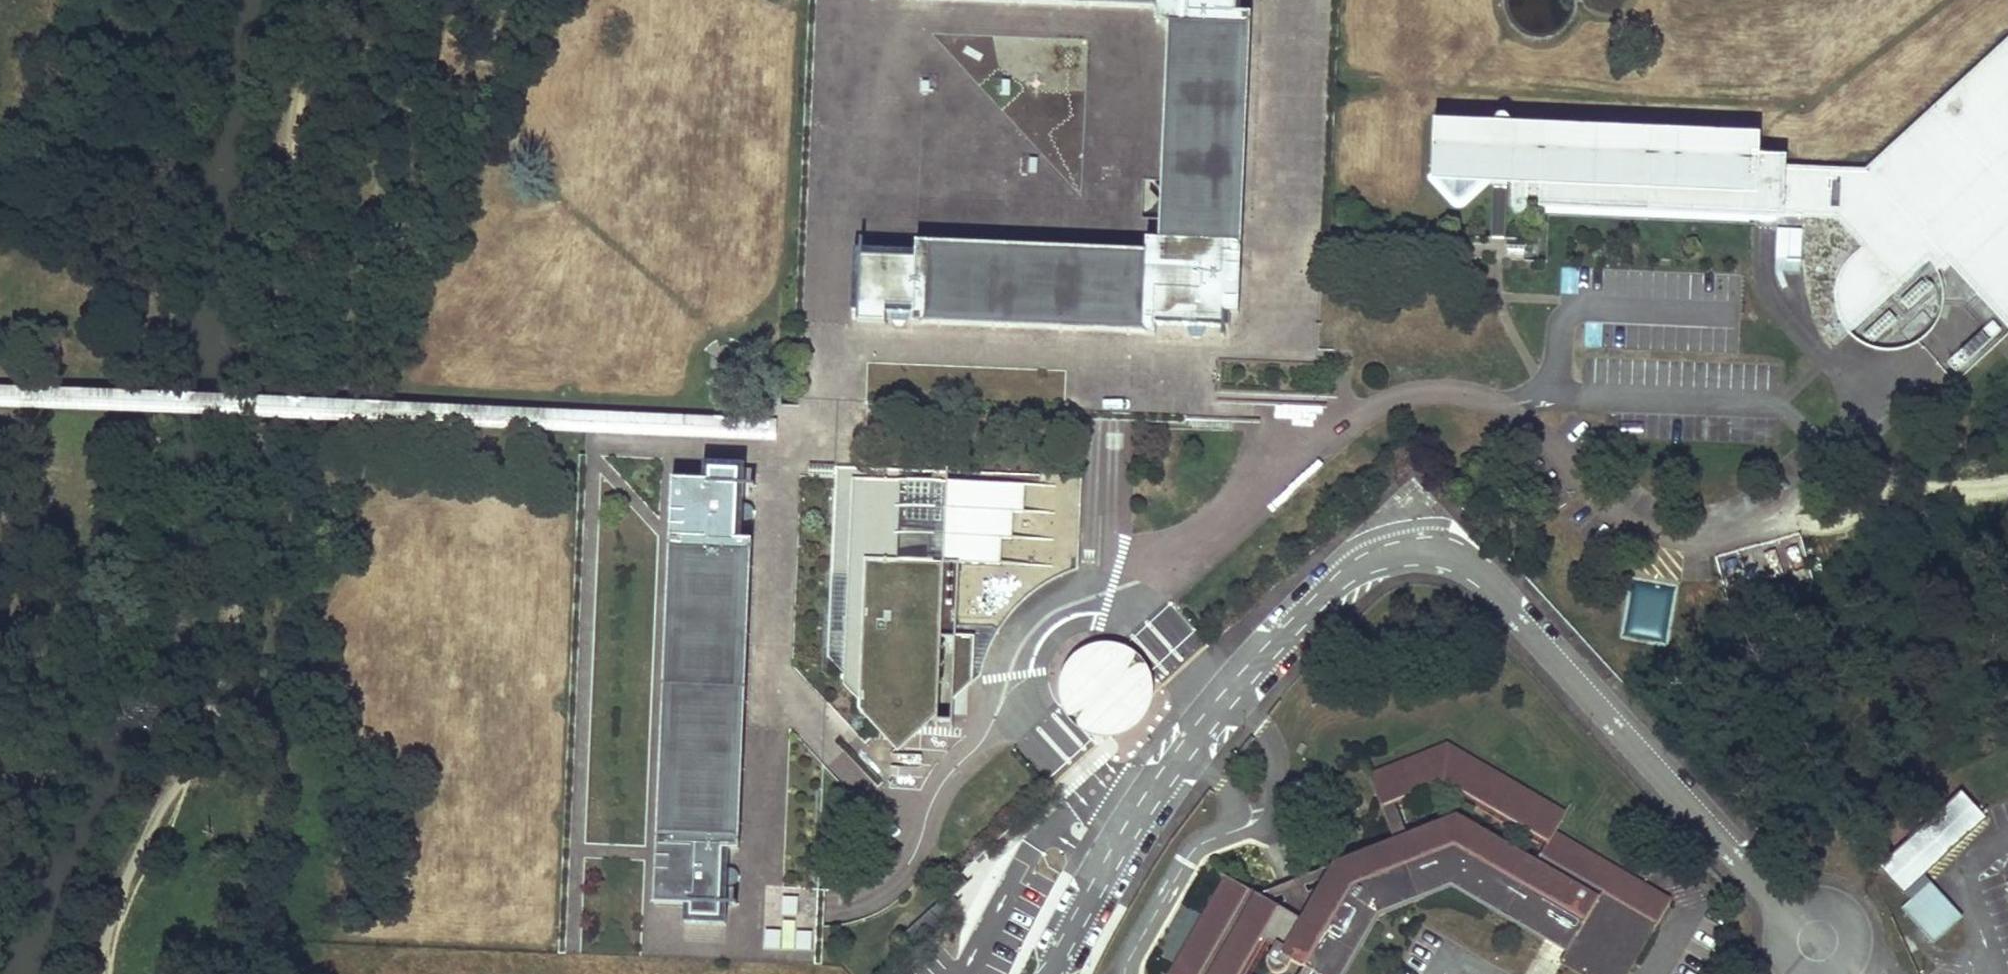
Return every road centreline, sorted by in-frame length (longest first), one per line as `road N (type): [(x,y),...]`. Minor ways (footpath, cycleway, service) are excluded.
road 1 (residential): [(1052,973),(1134,820),(1215,710),(1348,582),(1399,553),(1428,550),(1479,582),(1796,907)]
road 2 (residential): [(1841,973),(1858,947),(1851,918),(1825,901),(1796,907)]

